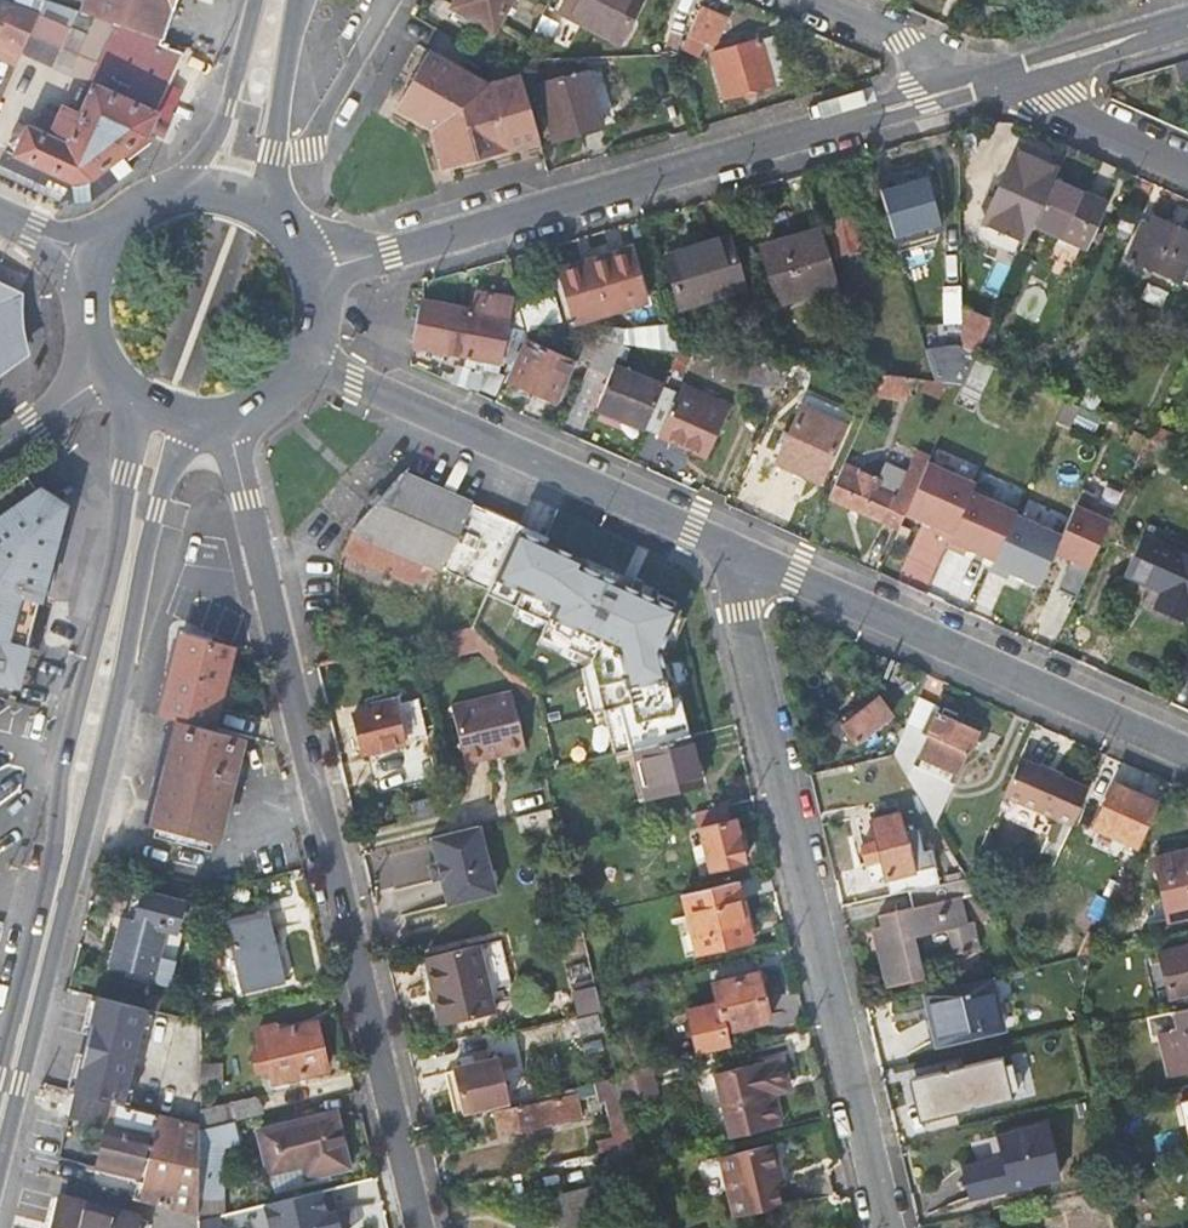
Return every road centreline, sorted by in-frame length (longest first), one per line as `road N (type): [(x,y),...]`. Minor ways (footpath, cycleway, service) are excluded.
road 1 (residential): [(224,421),(421,1227)]
road 2 (secondary): [(0,1149),(175,422)]
road 3 (residential): [(308,273),(989,79)]
road 4 (residential): [(888,1227),(741,618),(754,557)]
road 5 (secondary): [(131,405),(104,593),(64,734),(47,856),(0,1049)]
road 6 (residential): [(305,351),(754,557)]
road 7 (residential): [(754,557),(1187,753)]
road 8 (residential): [(989,79),(1187,167)]
road 9 (residential): [(390,0),(312,146),(271,152)]
road 10 (secondary): [(258,0),(230,107),(183,191)]
road 11 (residential): [(989,79),(1187,20)]
road 12 (residential): [(814,0),(989,79)]
road 13 (secondary): [(271,152),(301,0)]
road 14 (residential): [(0,446),(99,372)]
road 15 (secondary): [(90,256),(79,295),(82,335),(99,372)]

